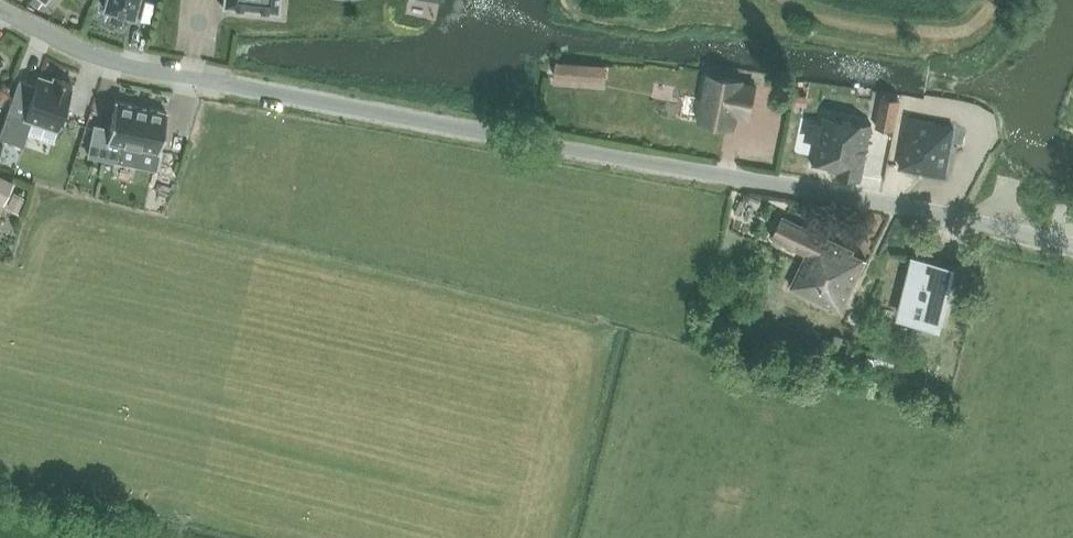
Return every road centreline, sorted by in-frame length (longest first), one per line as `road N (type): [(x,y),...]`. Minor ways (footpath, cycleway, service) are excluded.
road 1 (unclassified): [(1072,245),(105,59),(0,14)]

